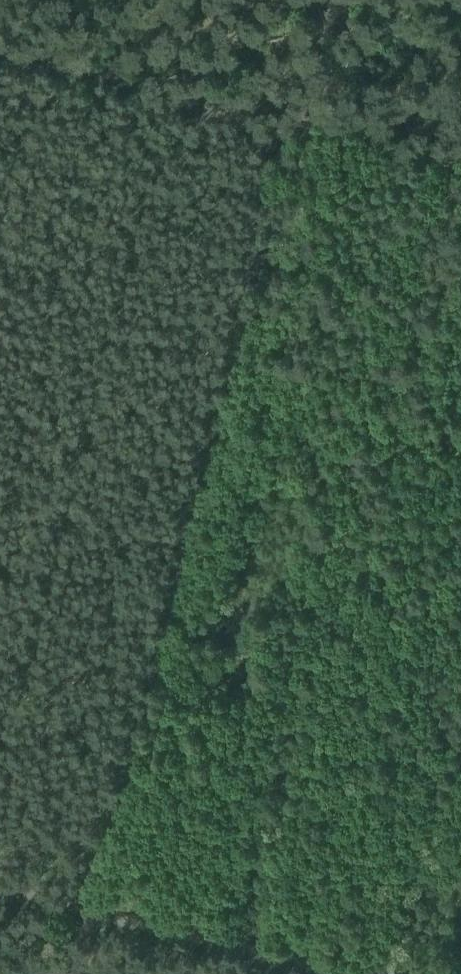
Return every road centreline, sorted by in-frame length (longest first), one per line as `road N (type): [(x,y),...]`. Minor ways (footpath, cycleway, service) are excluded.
road 1 (track): [(283,126),(88,908),(105,914)]
road 2 (track): [(338,973),(105,914)]
road 3 (track): [(315,0),(283,126)]

